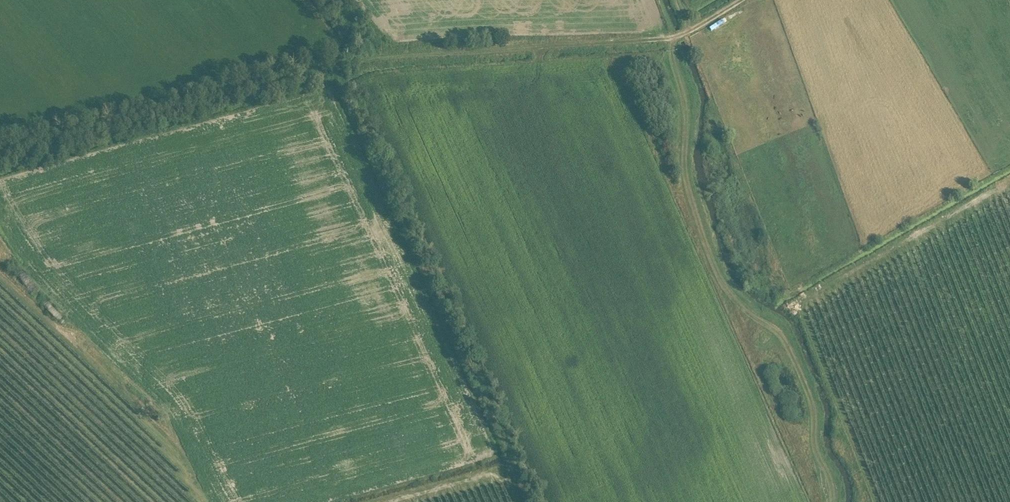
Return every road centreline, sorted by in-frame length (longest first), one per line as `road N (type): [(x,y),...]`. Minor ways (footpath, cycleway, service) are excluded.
road 1 (track): [(672,37),(389,56),(0,167)]

